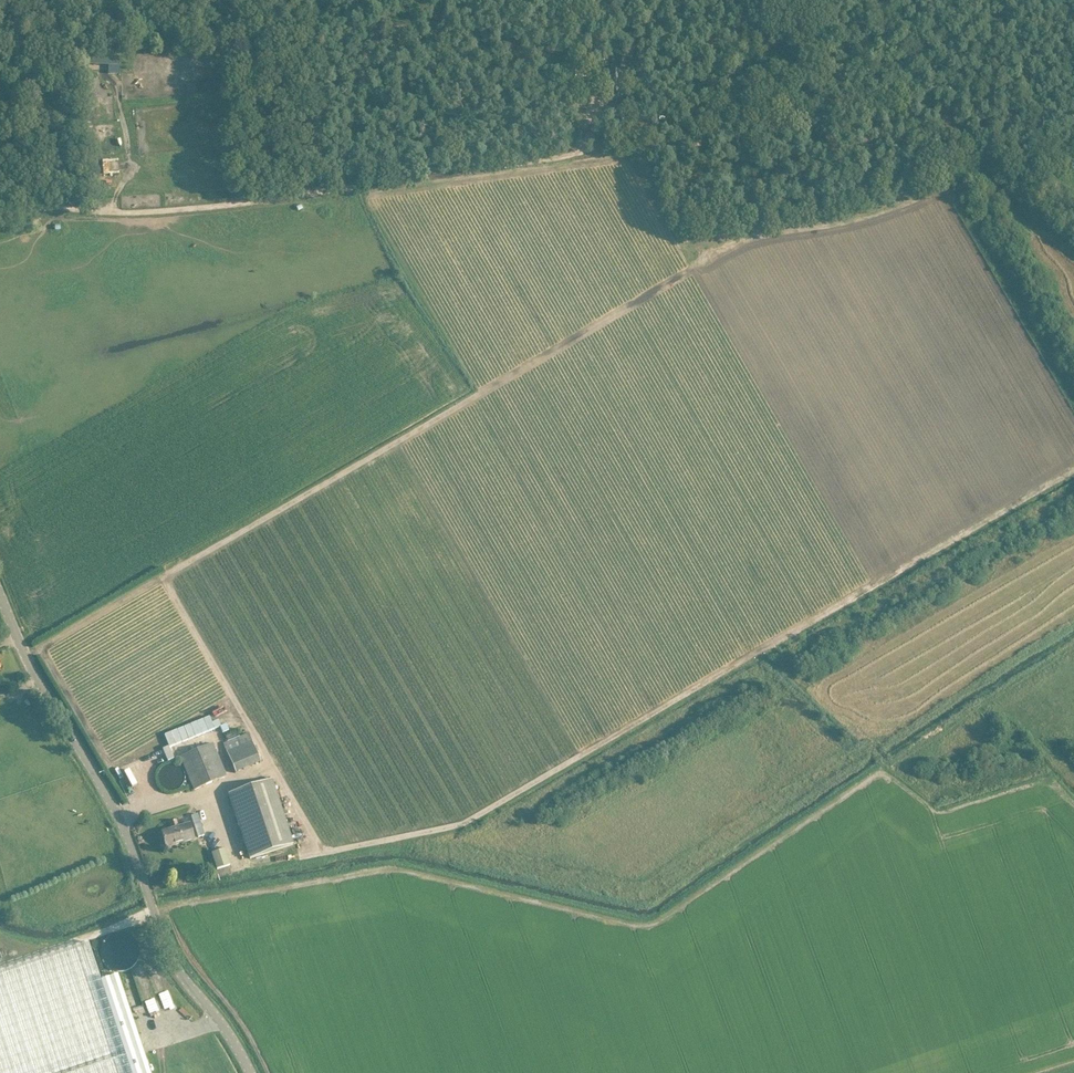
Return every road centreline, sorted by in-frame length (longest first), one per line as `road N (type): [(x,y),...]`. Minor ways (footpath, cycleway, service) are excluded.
road 1 (unclassified): [(251,1072),(179,971),(118,815),(40,684),(0,594)]
road 2 (track): [(508,166),(170,210),(35,208),(0,218)]
road 3 (track): [(927,107),(894,104),(658,146)]

